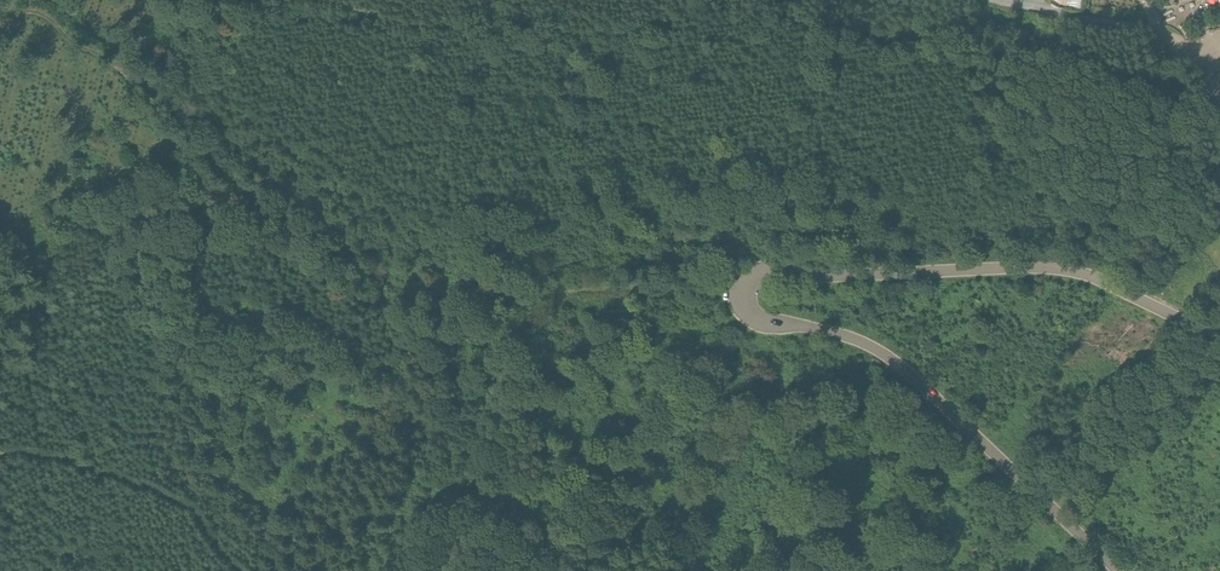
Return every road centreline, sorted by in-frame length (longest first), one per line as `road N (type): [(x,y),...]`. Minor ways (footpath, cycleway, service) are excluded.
road 1 (unclassified): [(1219,338),(1095,278),(1046,267),(771,274),(742,285),(737,298),(749,316),(830,331),(893,360),(1119,570)]
road 2 (track): [(742,285),(511,293),(433,290),(377,276),(228,176),(171,117),(162,68),(186,28)]
road 3 (track): [(0,8),(50,19),(64,38),(105,58),(171,117)]
road 4 (track): [(1153,30),(988,0)]

